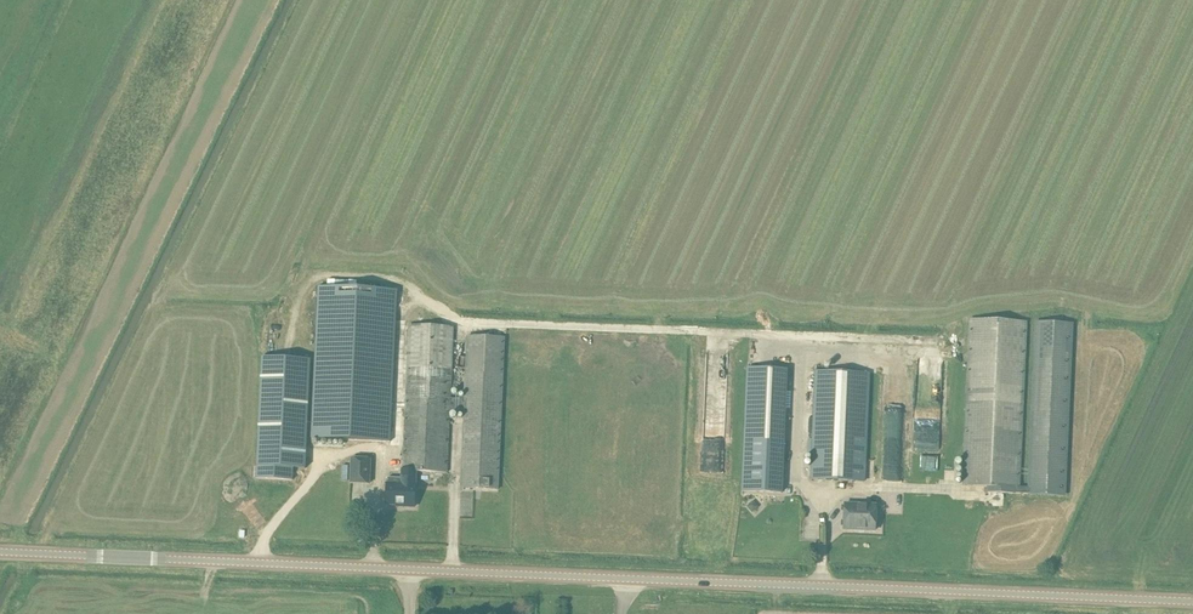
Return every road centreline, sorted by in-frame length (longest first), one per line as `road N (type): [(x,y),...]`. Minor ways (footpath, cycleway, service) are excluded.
road 1 (tertiary): [(1192,600),(0,552)]

